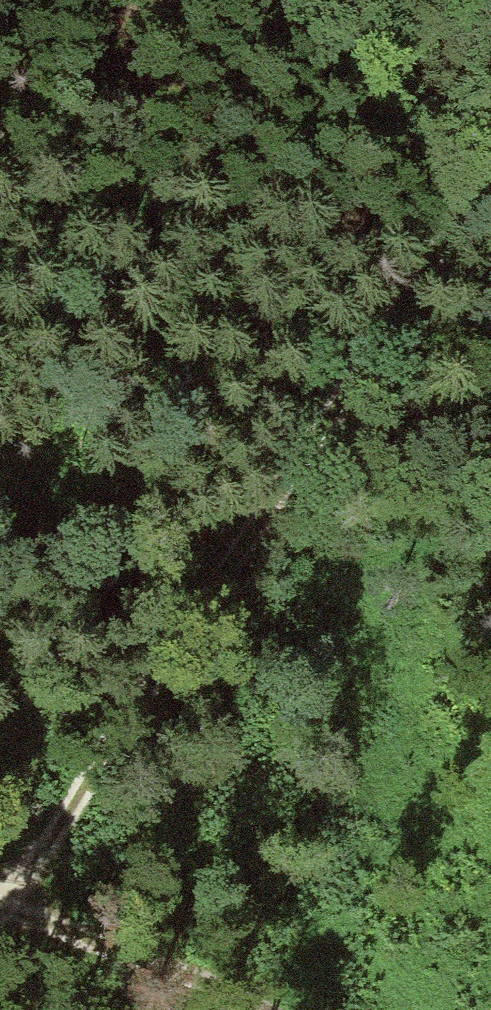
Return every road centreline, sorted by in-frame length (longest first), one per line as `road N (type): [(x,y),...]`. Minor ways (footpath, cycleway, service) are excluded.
road 1 (track): [(0,880),(76,811),(367,335),(490,159)]
road 2 (track): [(0,333),(490,344)]
road 3 (track): [(0,909),(258,1009)]

